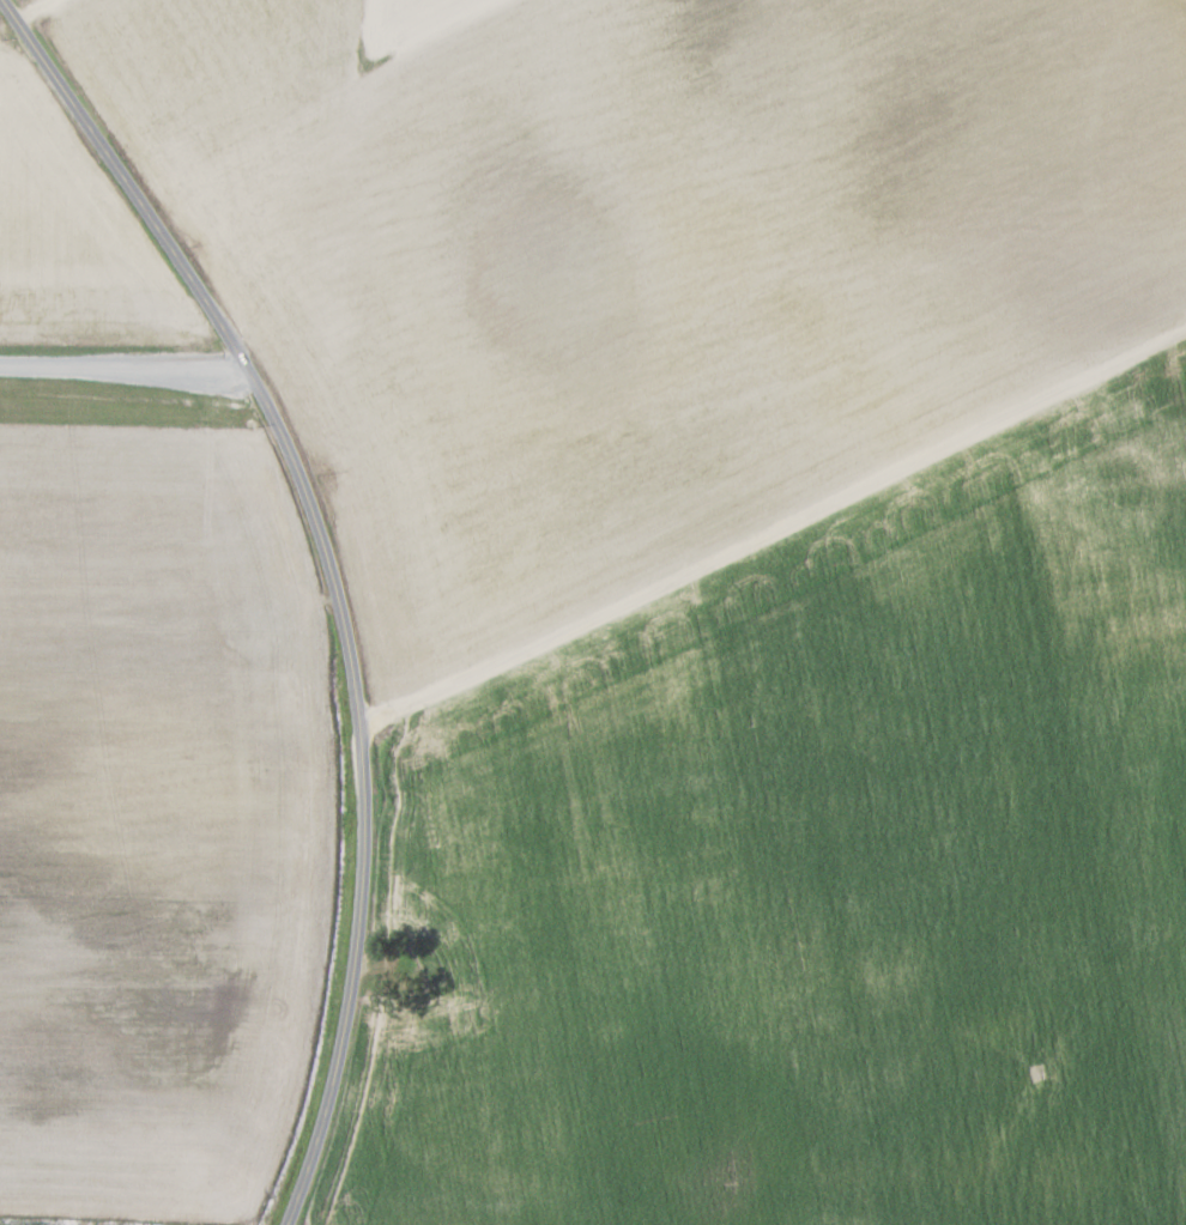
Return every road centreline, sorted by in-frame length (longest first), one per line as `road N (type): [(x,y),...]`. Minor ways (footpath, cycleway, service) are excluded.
road 1 (residential): [(277,1224),(297,1205),(391,880),(391,711),(347,618),(341,569),(273,437),(267,394),(105,132),(1,0)]

